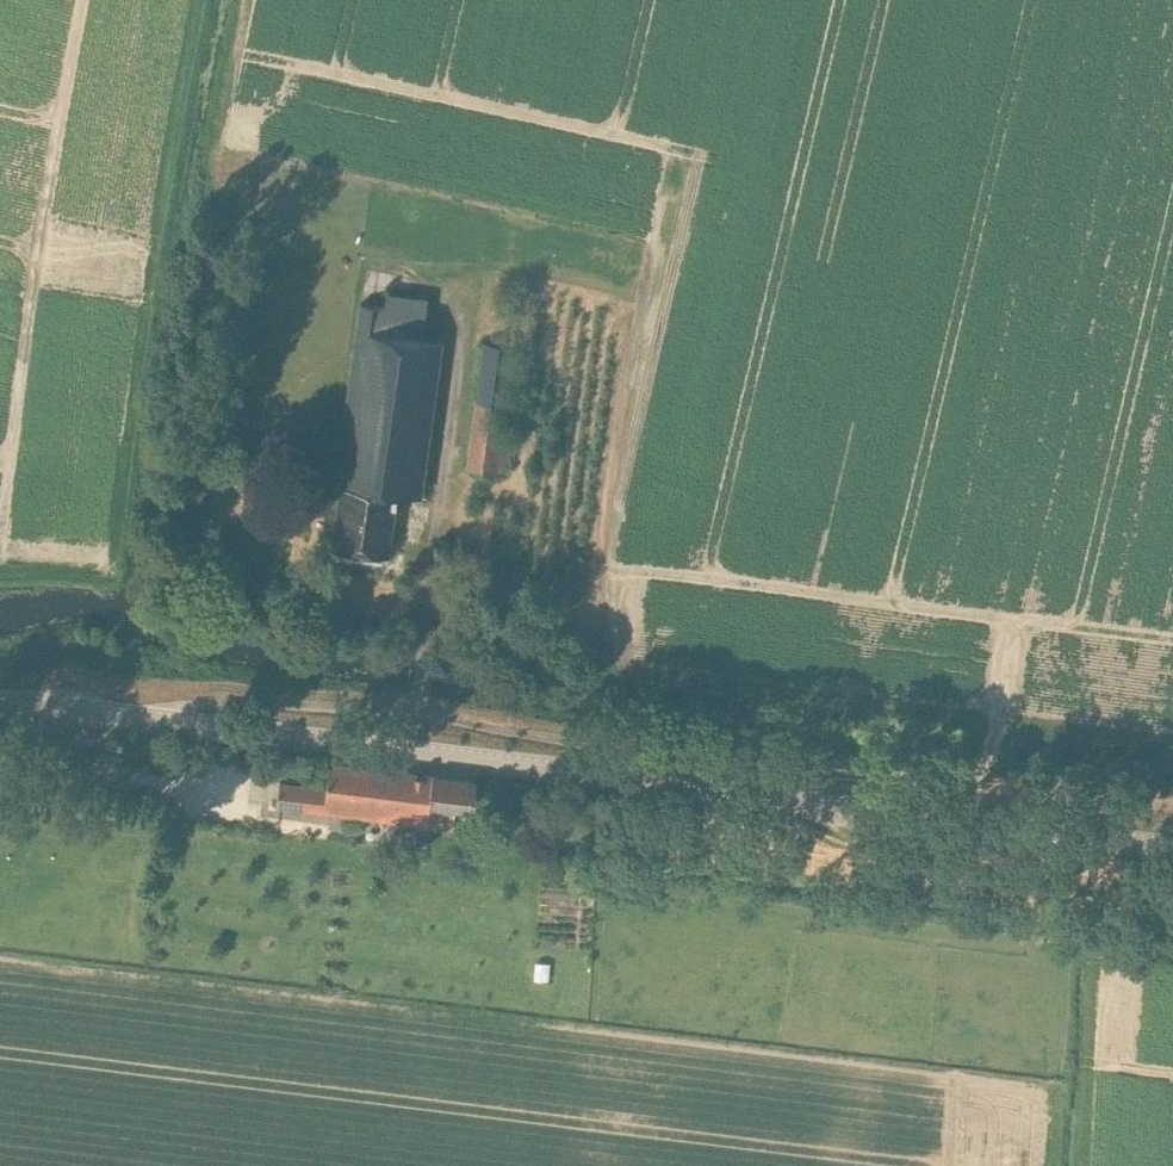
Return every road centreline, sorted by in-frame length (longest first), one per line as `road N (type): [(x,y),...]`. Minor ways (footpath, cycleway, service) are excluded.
road 1 (secondary): [(1172,849),(0,702)]
road 2 (track): [(817,804),(857,837),(971,878),(1163,903),(1157,953),(1172,955)]
road 3 (track): [(663,785),(739,769),(962,785),(979,772),(1006,704)]
road 4 (track): [(1157,953),(1092,945),(1081,1165)]

